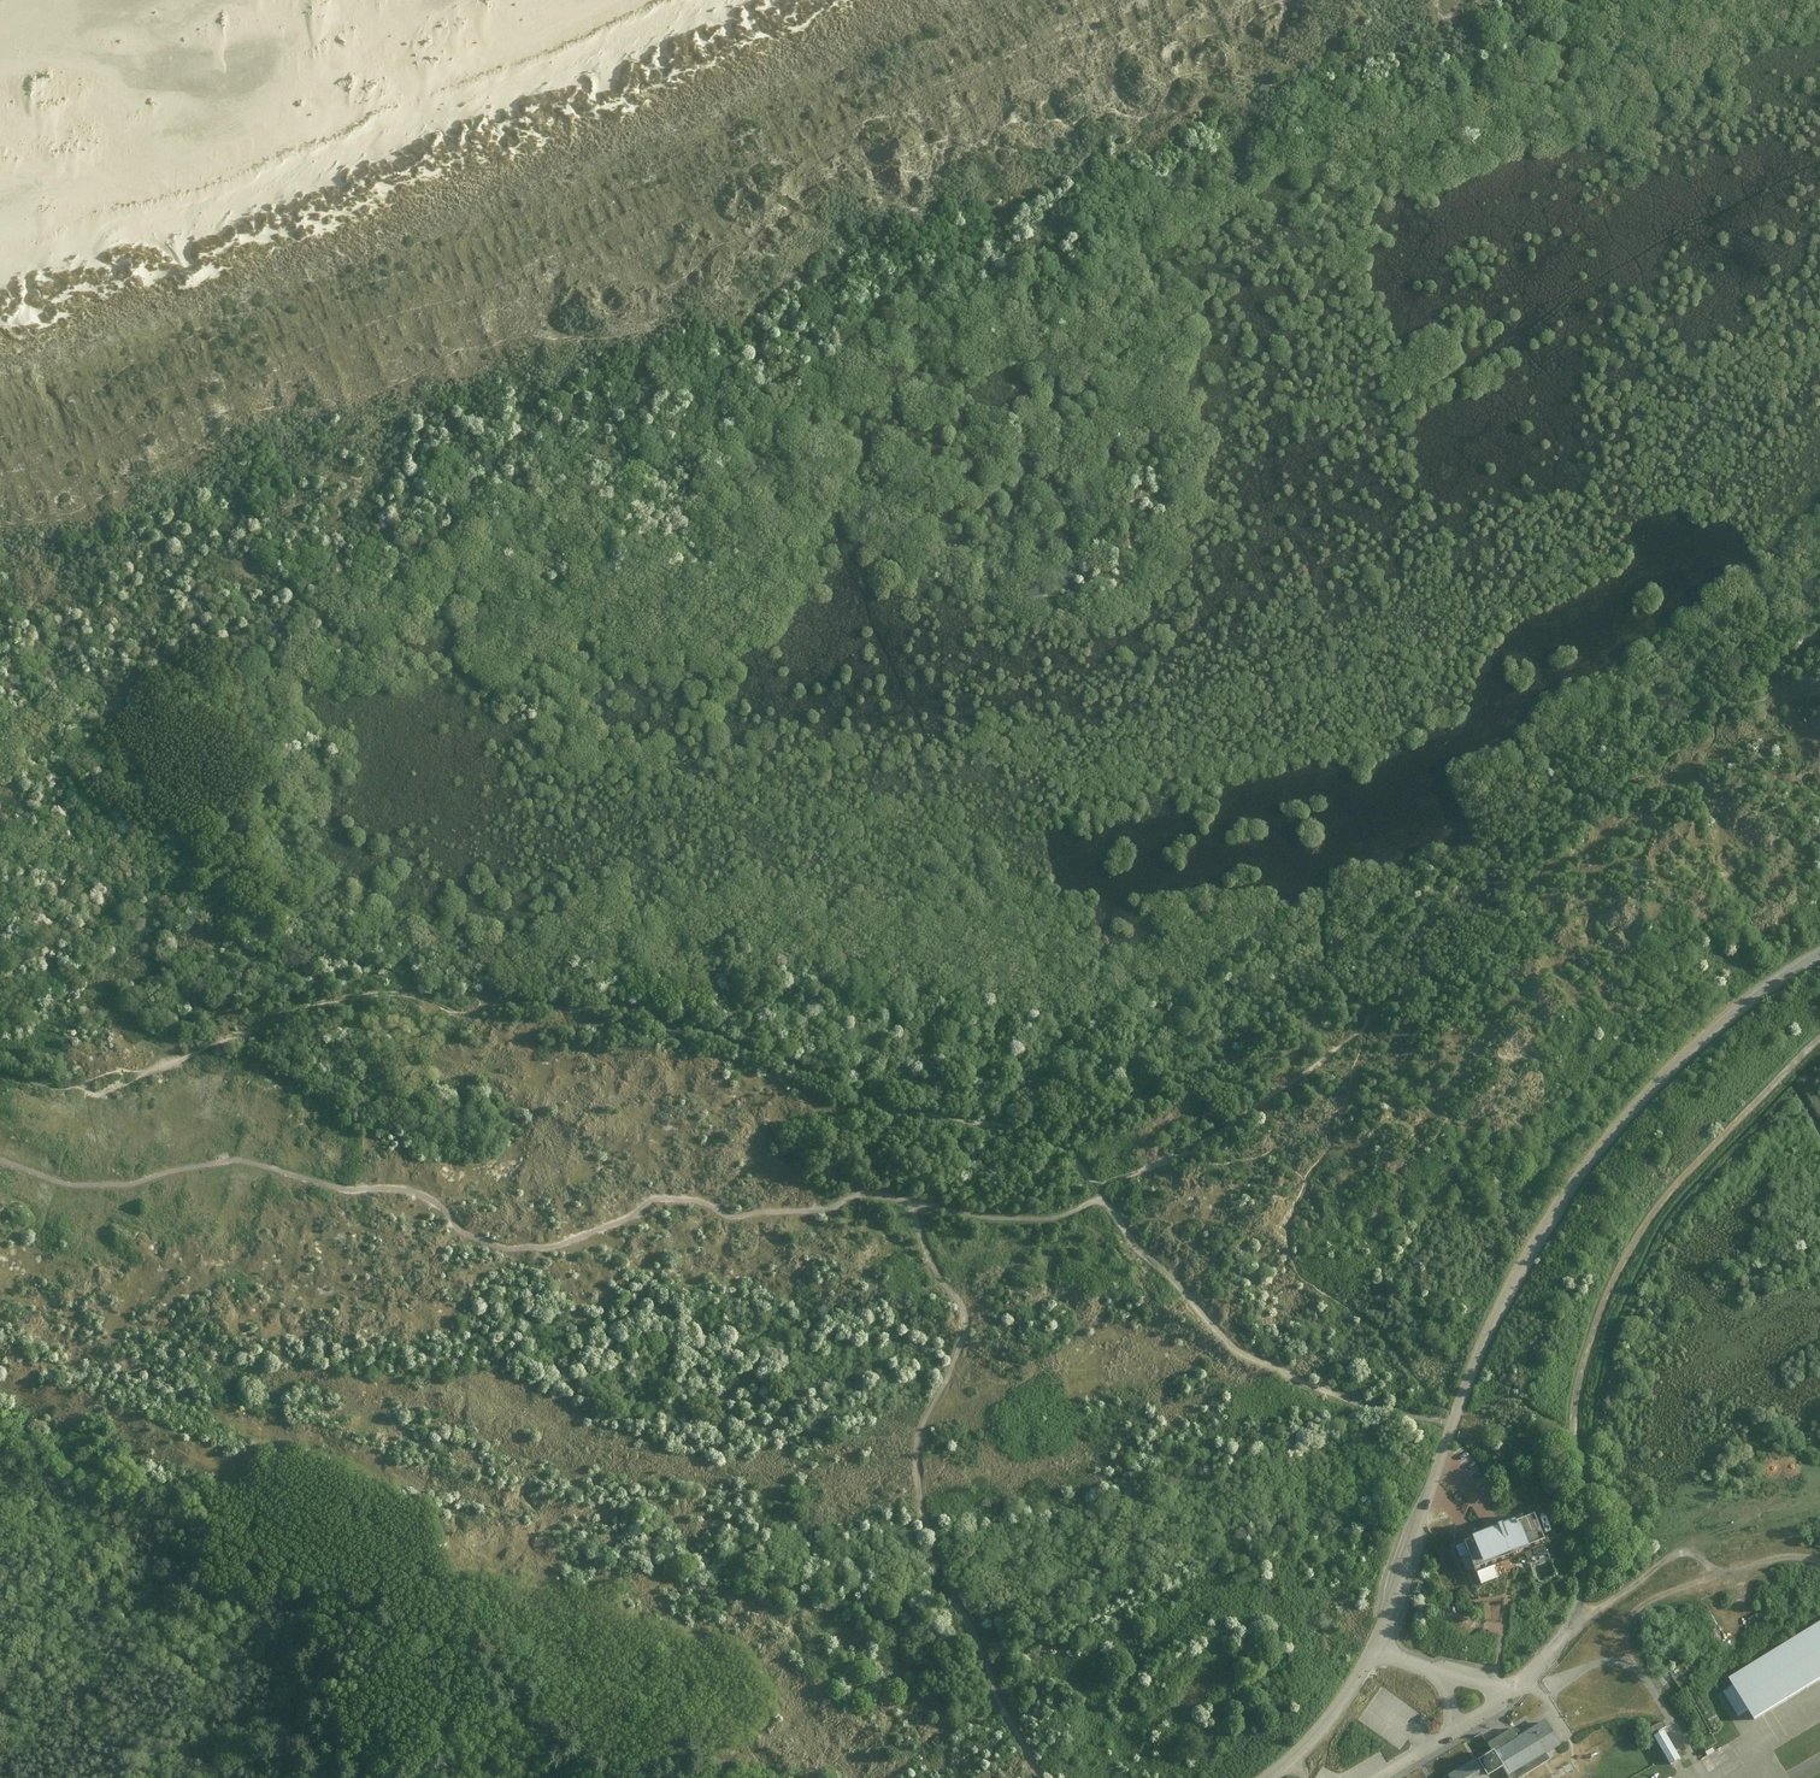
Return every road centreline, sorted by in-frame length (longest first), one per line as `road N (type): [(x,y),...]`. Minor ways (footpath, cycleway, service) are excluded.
road 1 (track): [(1718,1574),(1705,1559),(1681,1553),(1574,1624)]

